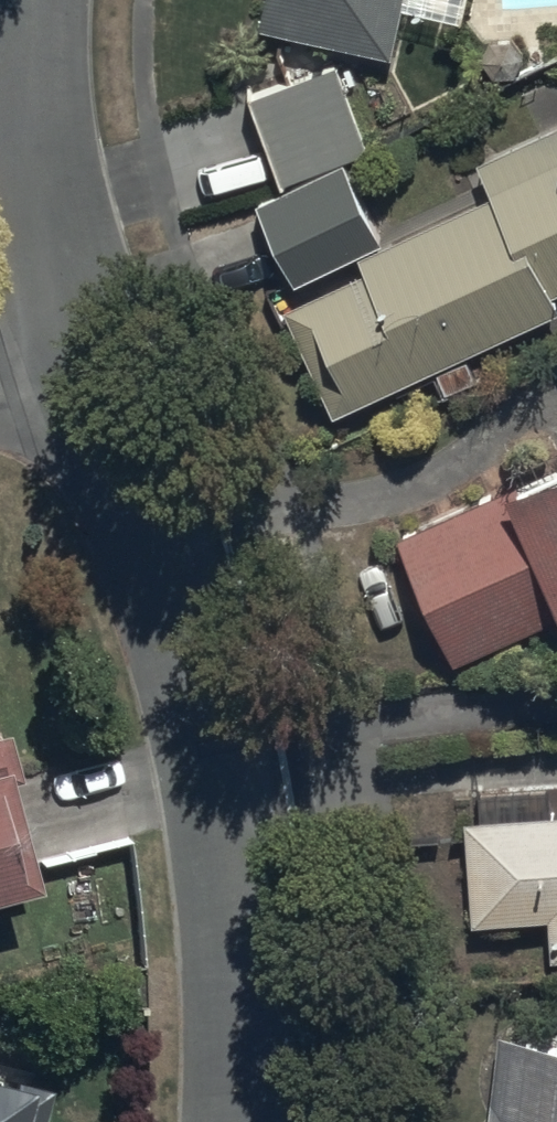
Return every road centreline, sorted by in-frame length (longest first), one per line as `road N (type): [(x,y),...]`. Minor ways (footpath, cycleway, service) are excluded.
road 1 (residential): [(242,1121),(248,1082),(232,897),(196,720),(142,529),(76,343)]
road 2 (residential): [(76,343),(32,169),(28,0)]

